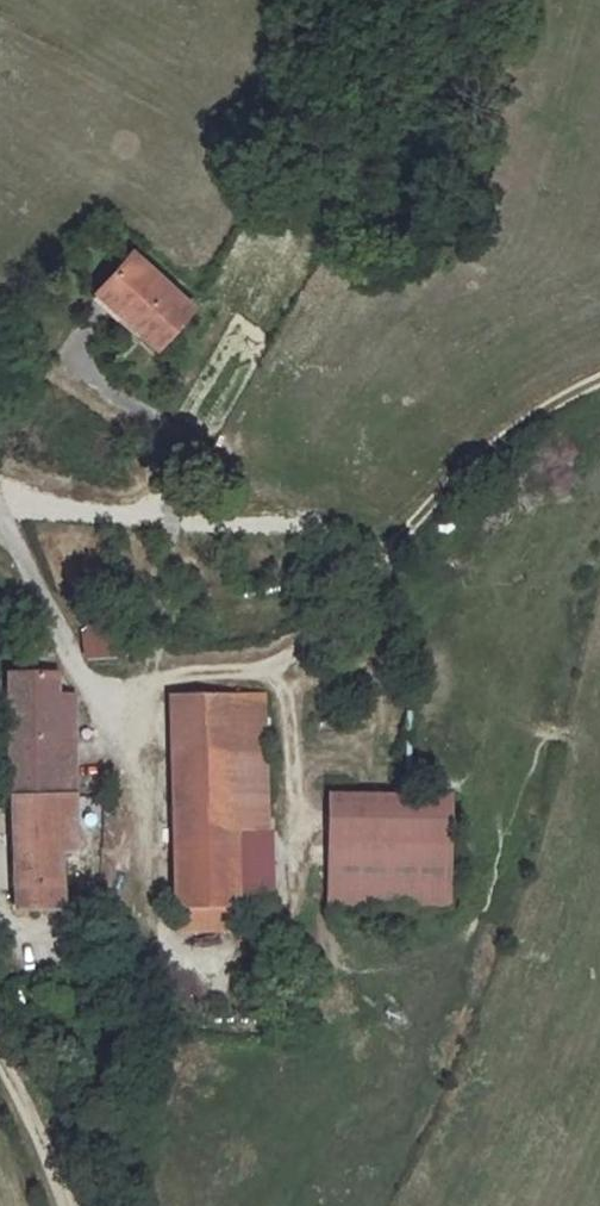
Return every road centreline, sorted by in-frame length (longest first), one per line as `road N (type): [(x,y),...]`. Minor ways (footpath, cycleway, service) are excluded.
road 1 (track): [(273,672),(331,622),(450,482),(539,410),(599,382)]
road 2 (track): [(150,682),(171,549),(163,426),(73,366)]
road 3 (track): [(0,1055),(66,1205)]
road 4 (unclassified): [(0,520),(61,628)]

